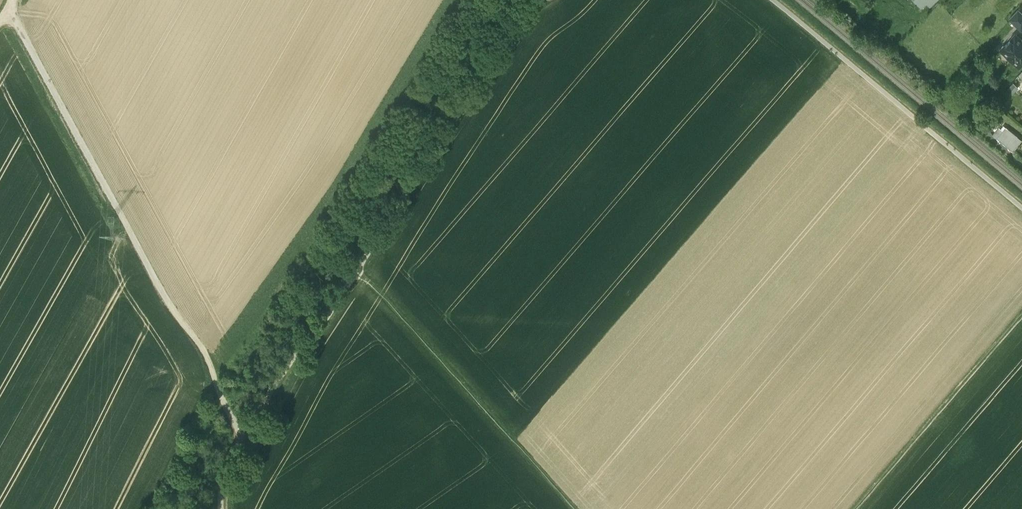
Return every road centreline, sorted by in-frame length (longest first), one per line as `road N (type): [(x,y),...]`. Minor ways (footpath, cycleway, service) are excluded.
road 1 (track): [(241,436),(206,355),(167,302),(8,7)]
road 2 (track): [(774,0),(1021,208)]
road 3 (track): [(358,271),(573,508)]
road 4 (track): [(858,508),(1021,316)]

